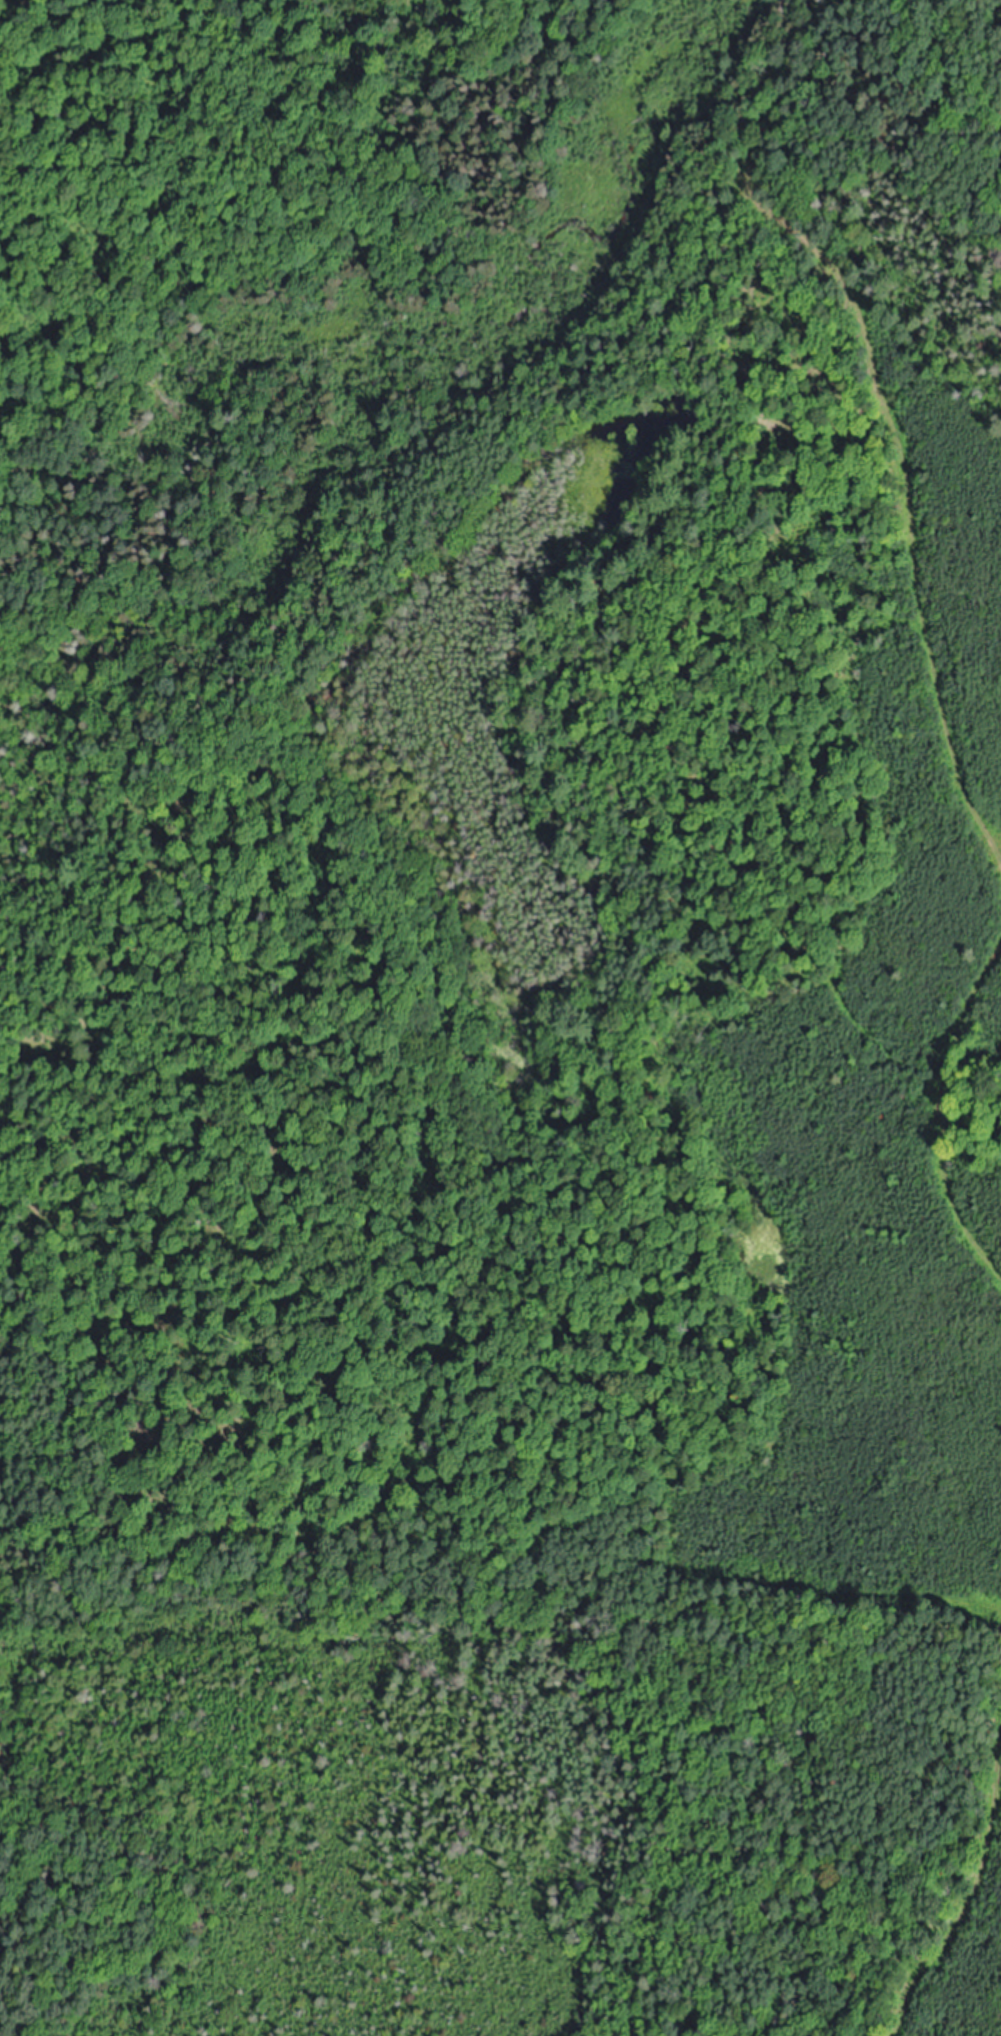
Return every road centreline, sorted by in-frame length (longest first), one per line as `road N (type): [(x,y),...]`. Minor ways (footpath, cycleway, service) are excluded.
road 1 (track): [(1000,849),(943,719),(887,350)]
road 2 (track): [(1000,1283),(929,1163),(945,1049),(1000,910)]
road 3 (track): [(902,2035),(961,1925),(1000,1762)]

